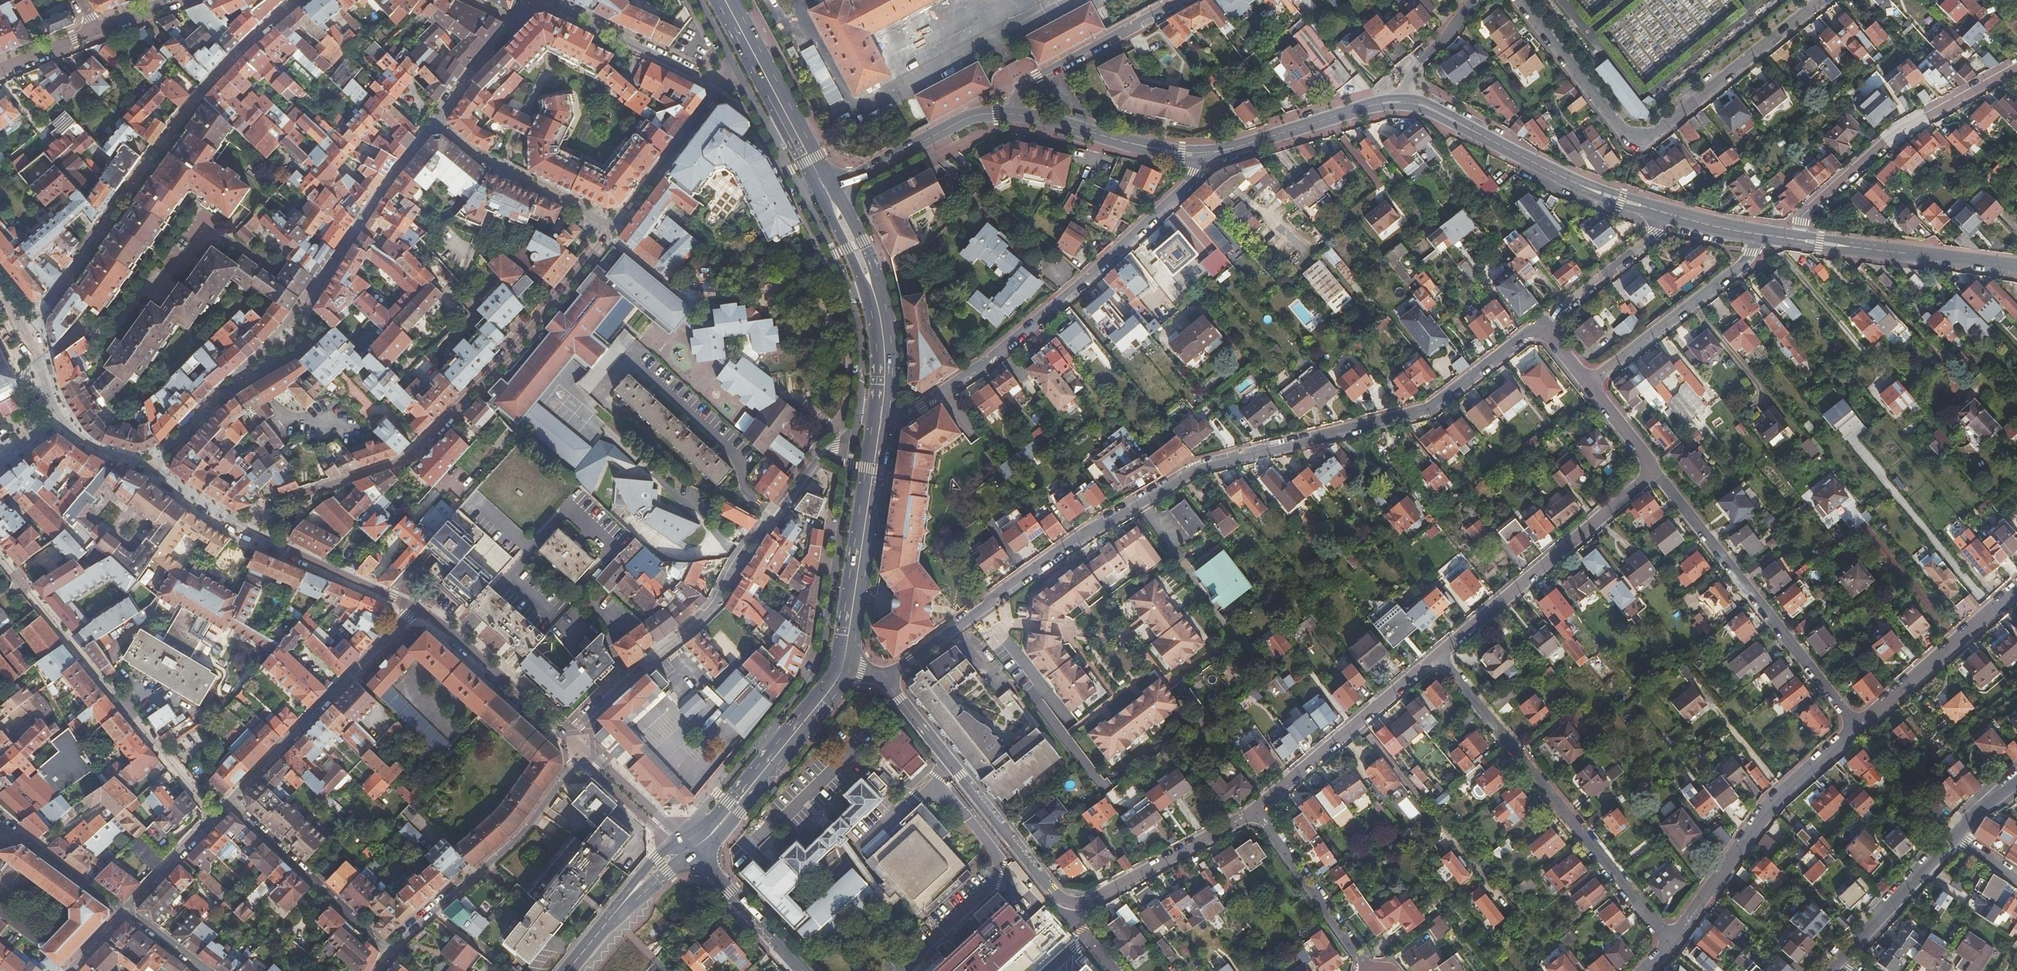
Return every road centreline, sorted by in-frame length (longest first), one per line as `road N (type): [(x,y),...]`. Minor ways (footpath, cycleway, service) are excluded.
road 1 (residential): [(882,677),(1097,525),(1198,467),(1430,409),(1540,325)]
road 2 (residential): [(882,677),(1059,900),(1085,904),(1257,811)]
road 3 (residential): [(148,465),(252,366),(313,335),(303,311),(437,120)]
road 4 (residential): [(25,336),(197,98),(297,0)]
road 5 (residential): [(881,417),(917,408),(996,354),(1189,183),(1201,154)]
road 6 (residential): [(854,444),(824,453),(764,522),(718,604),(568,737)]
road 7 (residential): [(1523,0),(1637,138),(1821,0)]
road 8 (residential): [(1436,655),(1671,943)]
road 9 (residential): [(214,816),(0,557)]
road 10 (residential): [(1654,472),(1857,726)]
road 11 (residential): [(854,444),(822,659),(767,733)]
road 12 (residential): [(615,225),(420,448)]
road 13 (residential): [(1857,726),(1773,801),(1671,943)]
road 14 (residential): [(1797,239),(1803,215),(1894,133),(2016,66)]
road 15 (residential): [(1436,655),(1654,472)]
road 16 (tertiary): [(1404,102),(1432,109),(1586,187),(1664,212)]
road 17 (residential): [(389,953),(520,832),(583,751)]
road 18 (residential): [(413,607),(229,803)]
road 19 (secondary): [(881,417),(843,664)]
road 20 (residential): [(1257,811),(1436,655)]
road 21 (residential): [(1758,233),(1745,262),(1589,386)]
road 22 (tertiary): [(1797,239),(2016,269)]
road 23 (residential): [(229,803),(389,953)]
road 24 (residential): [(2016,589),(1857,726)]
road 25 (tertiary): [(1201,154),(1404,102)]
road 26 (residential): [(1010,113),(1036,76),(1180,0)]
road 27 (residential): [(615,225),(471,151),(437,120)]
road 28 (residential): [(420,448),(227,521)]
road 29 (residential): [(568,737),(413,607)]
road 30 (tertiary): [(826,191),(962,120),(1010,113)]
road 31 (tertiary): [(1010,113),(1201,154)]
road 32 (residential): [(1257,811),(1367,970)]
road 33 (residential): [(549,0),(720,88)]
road 34 (residential): [(720,88),(615,225)]
road 35 (residential): [(1956,834),(1837,959)]
road 36 (residential): [(1540,325),(1649,239),(1664,212)]
road 37 (secondary): [(565,970),(623,903),(686,852)]
road 38 (tertiary): [(686,852),(803,970)]
road 39 (secondary): [(843,664),(748,789)]
road 40 (secondary): [(725,0),(799,138)]
road 41 (residential): [(124,911),(0,825)]
road 42 (residential): [(413,607),(279,548)]
road 43 (residential): [(686,852),(583,751)]
road 44 (residential): [(214,816),(124,911)]
road 45 (residential): [(437,120),(516,19)]
road 46 (residential): [(1474,0),(1410,75),(1404,102)]
road 47 (secondary): [(826,191),(876,300)]

